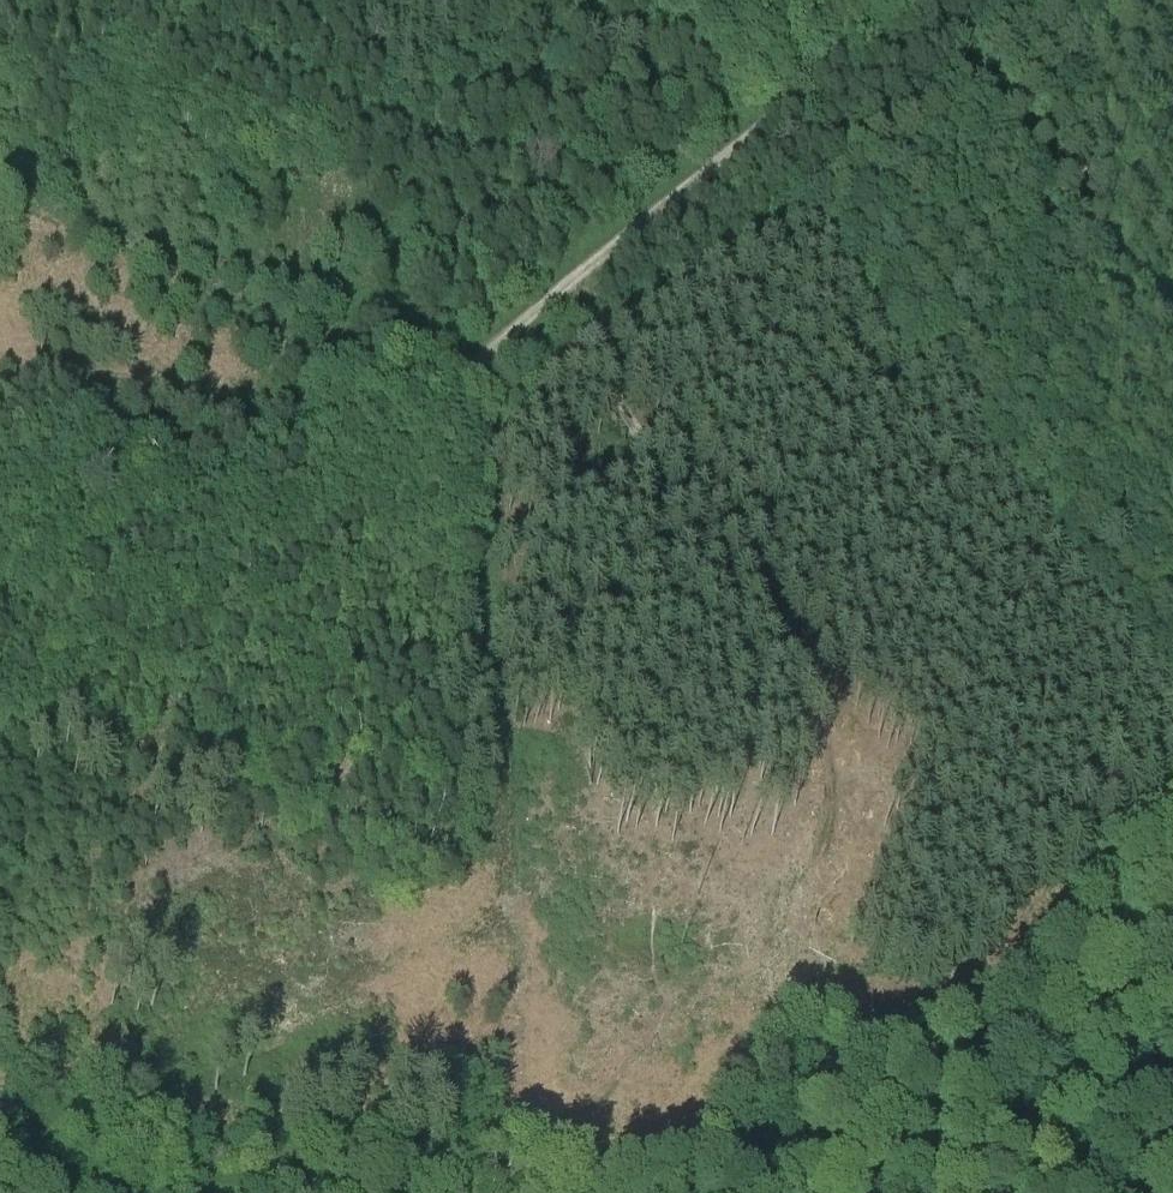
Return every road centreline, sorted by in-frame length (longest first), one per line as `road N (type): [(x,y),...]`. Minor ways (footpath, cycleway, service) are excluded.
road 1 (track): [(919,0),(479,361),(0,621)]
road 2 (track): [(479,361),(0,191)]

